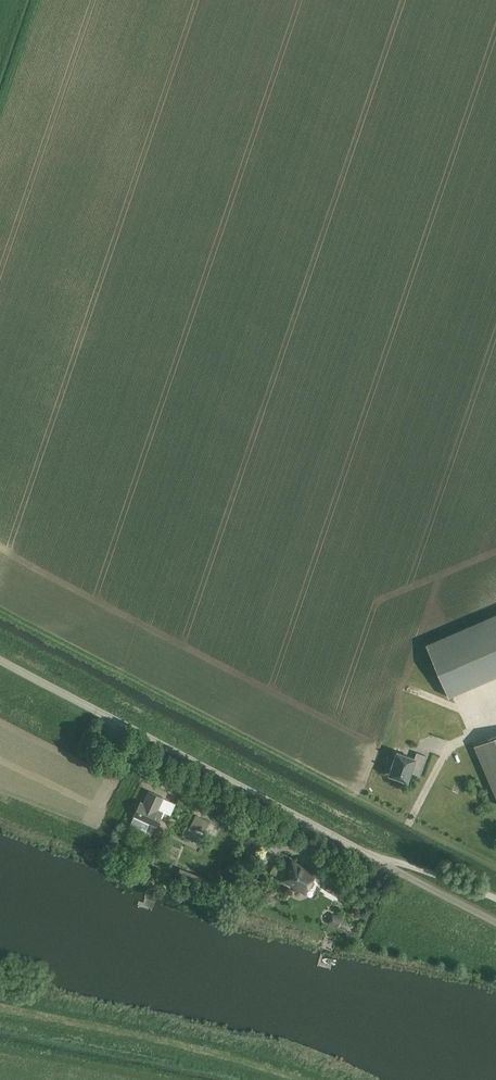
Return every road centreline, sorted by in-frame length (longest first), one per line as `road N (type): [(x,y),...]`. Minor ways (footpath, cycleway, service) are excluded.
road 1 (unclassified): [(377,858),(0,660)]
road 2 (track): [(246,1079),(217,1066),(0,1019)]
road 3 (unclassified): [(495,922),(377,858)]
road 4 (unclassified): [(495,897),(377,858)]

